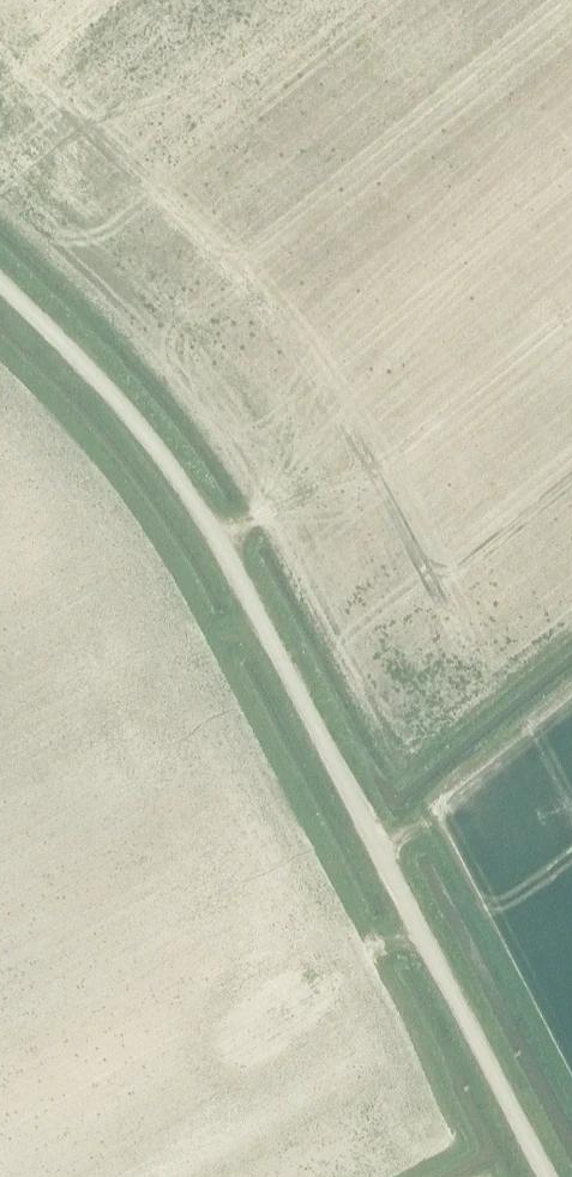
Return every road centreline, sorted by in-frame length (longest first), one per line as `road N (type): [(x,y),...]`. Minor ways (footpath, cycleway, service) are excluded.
road 1 (unclassified): [(544,1176),(202,515),(112,401),(0,293)]

